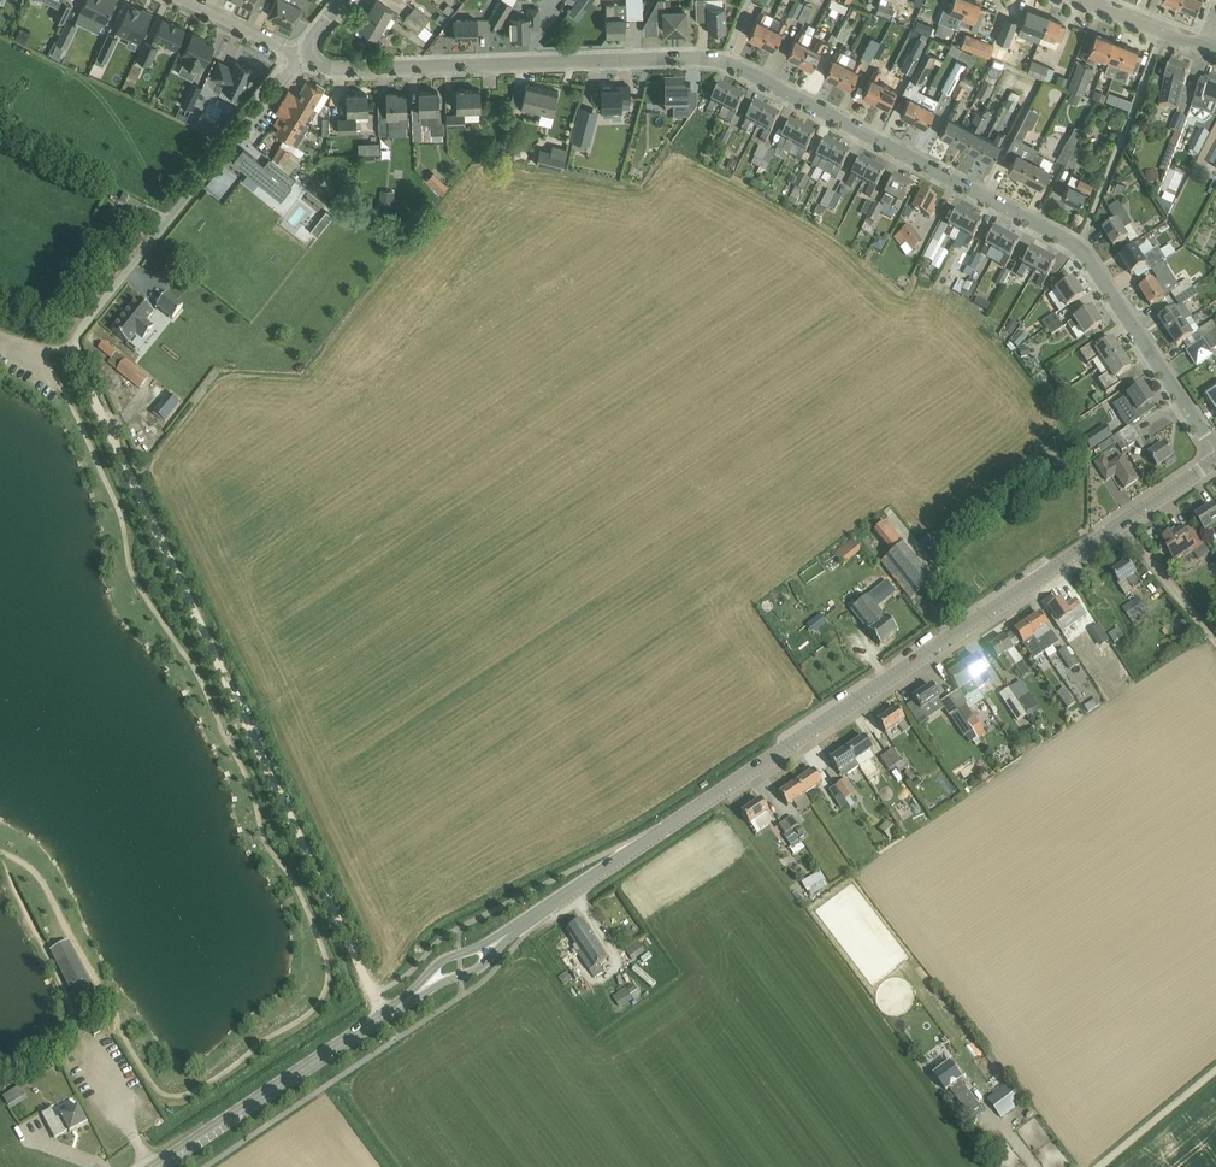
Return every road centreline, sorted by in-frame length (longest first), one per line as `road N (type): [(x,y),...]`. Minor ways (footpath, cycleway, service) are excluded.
road 1 (residential): [(1215,448),(1081,246),(727,60),(346,68),(298,55)]
road 2 (track): [(384,1018),(73,343)]
road 3 (secondary): [(538,917),(1119,524)]
road 4 (unclassified): [(78,333),(298,55)]
road 5 (secondary): [(161,1166),(384,1018)]
road 6 (secondary): [(538,917),(484,950),(447,960),(384,1018)]
road 7 (secondary): [(384,1018),(477,972),(538,917)]
road 8 (unclassified): [(1215,642),(1119,524)]
road 9 (unclassified): [(1098,1166),(1215,1072)]
road 10 (residential): [(298,55),(184,0)]
road 11 (tertiary): [(1203,45),(1085,0)]

